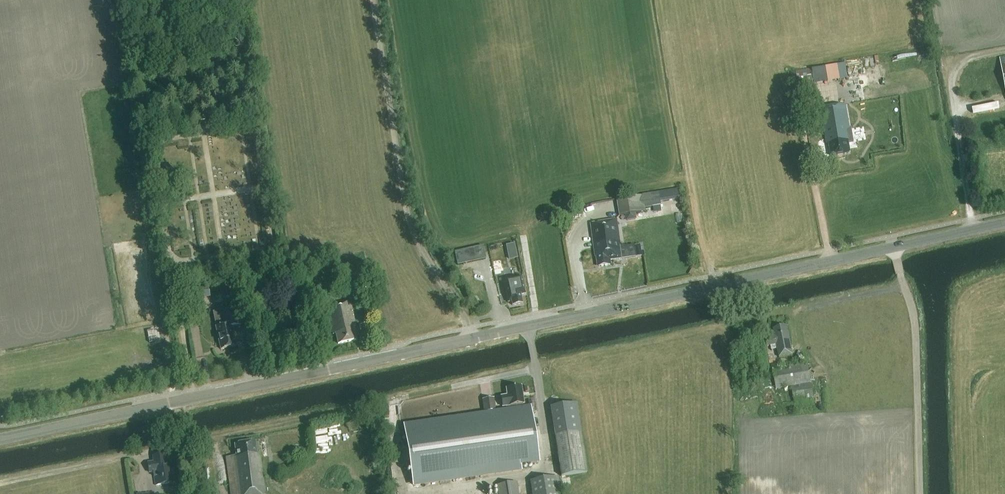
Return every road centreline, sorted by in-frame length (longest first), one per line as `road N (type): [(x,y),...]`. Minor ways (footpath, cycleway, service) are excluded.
road 1 (tertiary): [(0,435),(1004,222)]
road 2 (track): [(469,338),(414,234),(372,0)]
road 3 (track): [(918,493),(913,309),(904,287)]
road 4 (track): [(190,433),(192,443),(0,482)]
road 5 (track): [(830,259),(804,97)]

